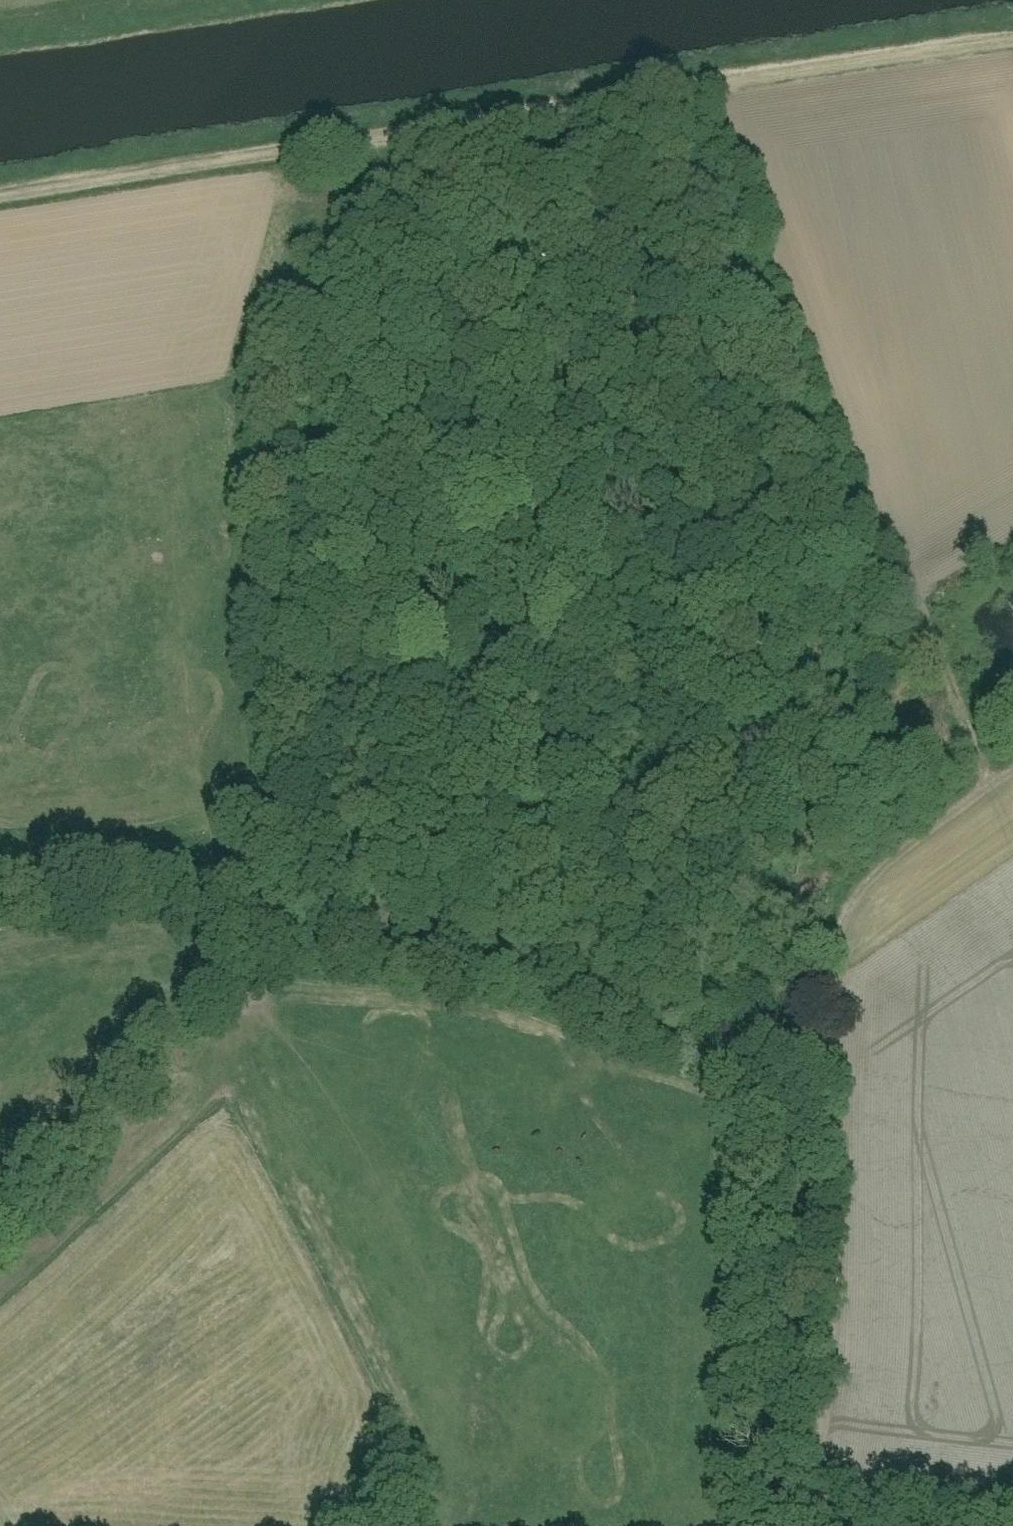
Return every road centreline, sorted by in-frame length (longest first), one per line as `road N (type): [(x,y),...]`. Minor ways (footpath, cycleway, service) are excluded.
road 1 (track): [(0,200),(1012,44)]

